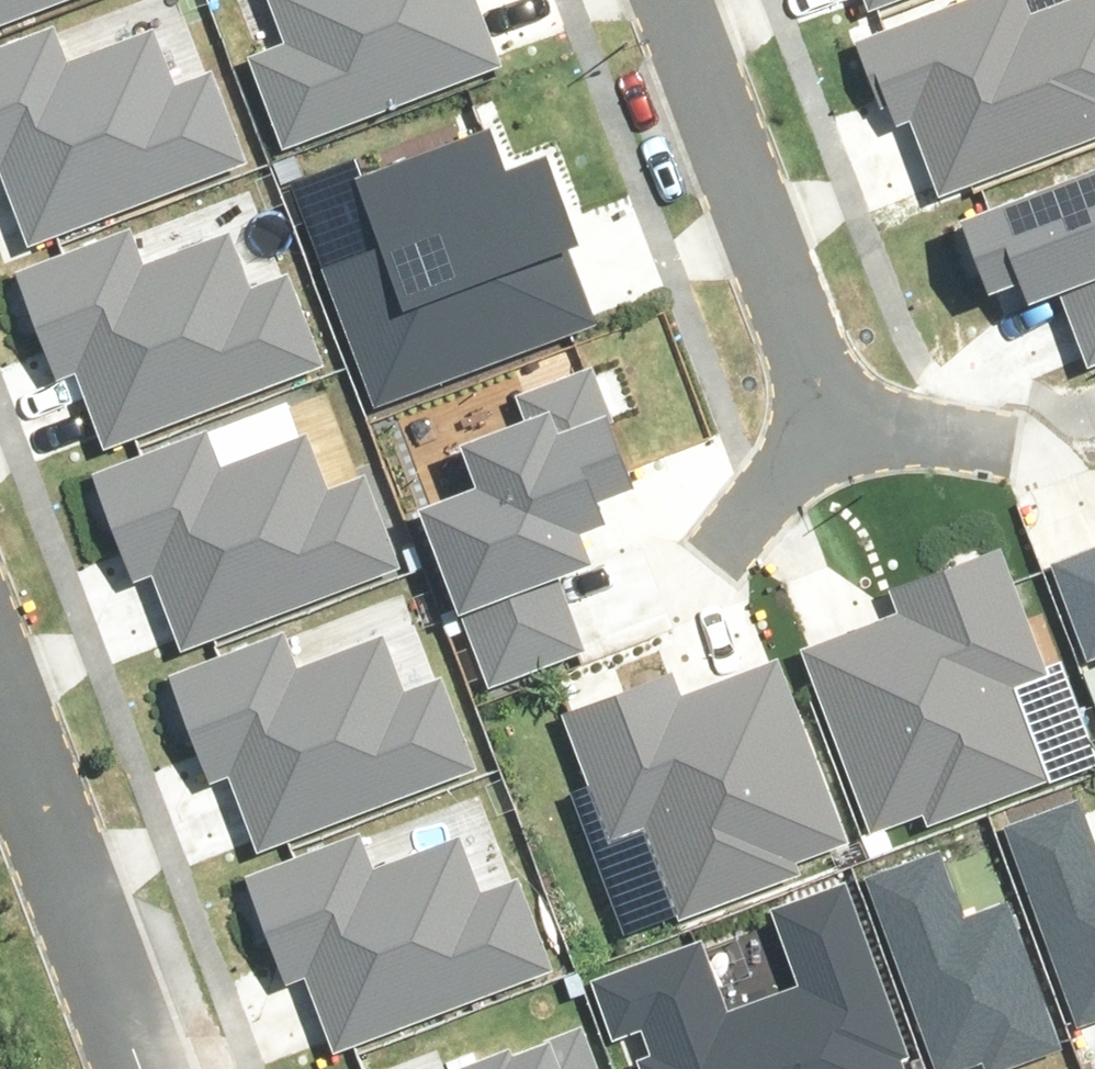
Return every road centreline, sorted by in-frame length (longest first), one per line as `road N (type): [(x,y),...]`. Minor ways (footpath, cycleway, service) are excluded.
road 1 (residential): [(660,0),(818,415)]
road 2 (residential): [(0,695),(140,1068)]
road 3 (residential): [(818,415),(977,438)]
road 4 (residential): [(818,415),(719,534)]

